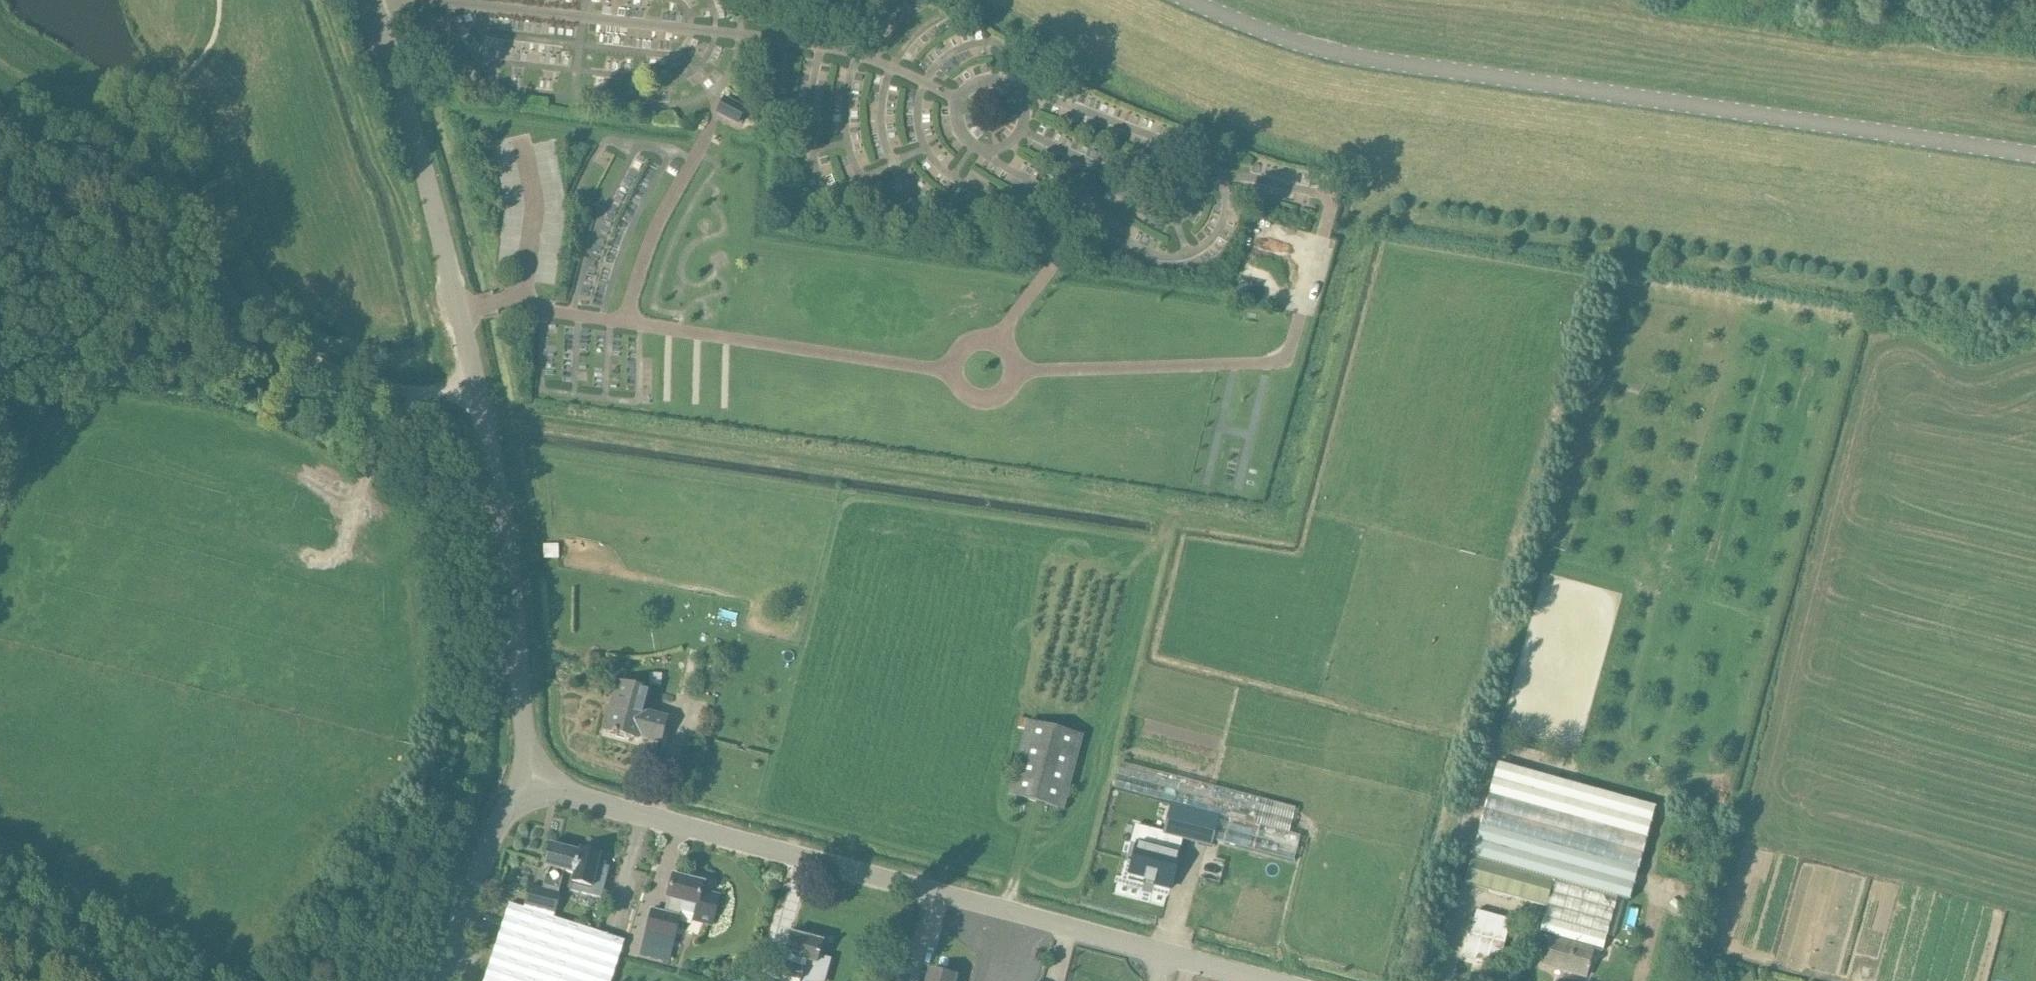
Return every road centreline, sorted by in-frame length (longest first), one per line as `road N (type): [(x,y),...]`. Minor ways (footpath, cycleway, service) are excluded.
road 1 (tertiary): [(2035,156),(1347,55),(1188,0)]
road 2 (unclassified): [(519,776),(515,610),(487,436),(440,230),(370,0)]
road 3 (unclassified): [(1271,980),(581,799),(519,776)]
road 4 (track): [(388,433),(438,473),(450,500),(470,654),(462,760),(432,838),(420,910),(387,980)]
road 5 (track): [(48,324),(165,318),(318,412),(388,433)]
road 6 (unclassified): [(443,980),(487,844),(519,776)]
road 7 (track): [(0,213),(52,240),(62,256),(62,286),(48,324)]

